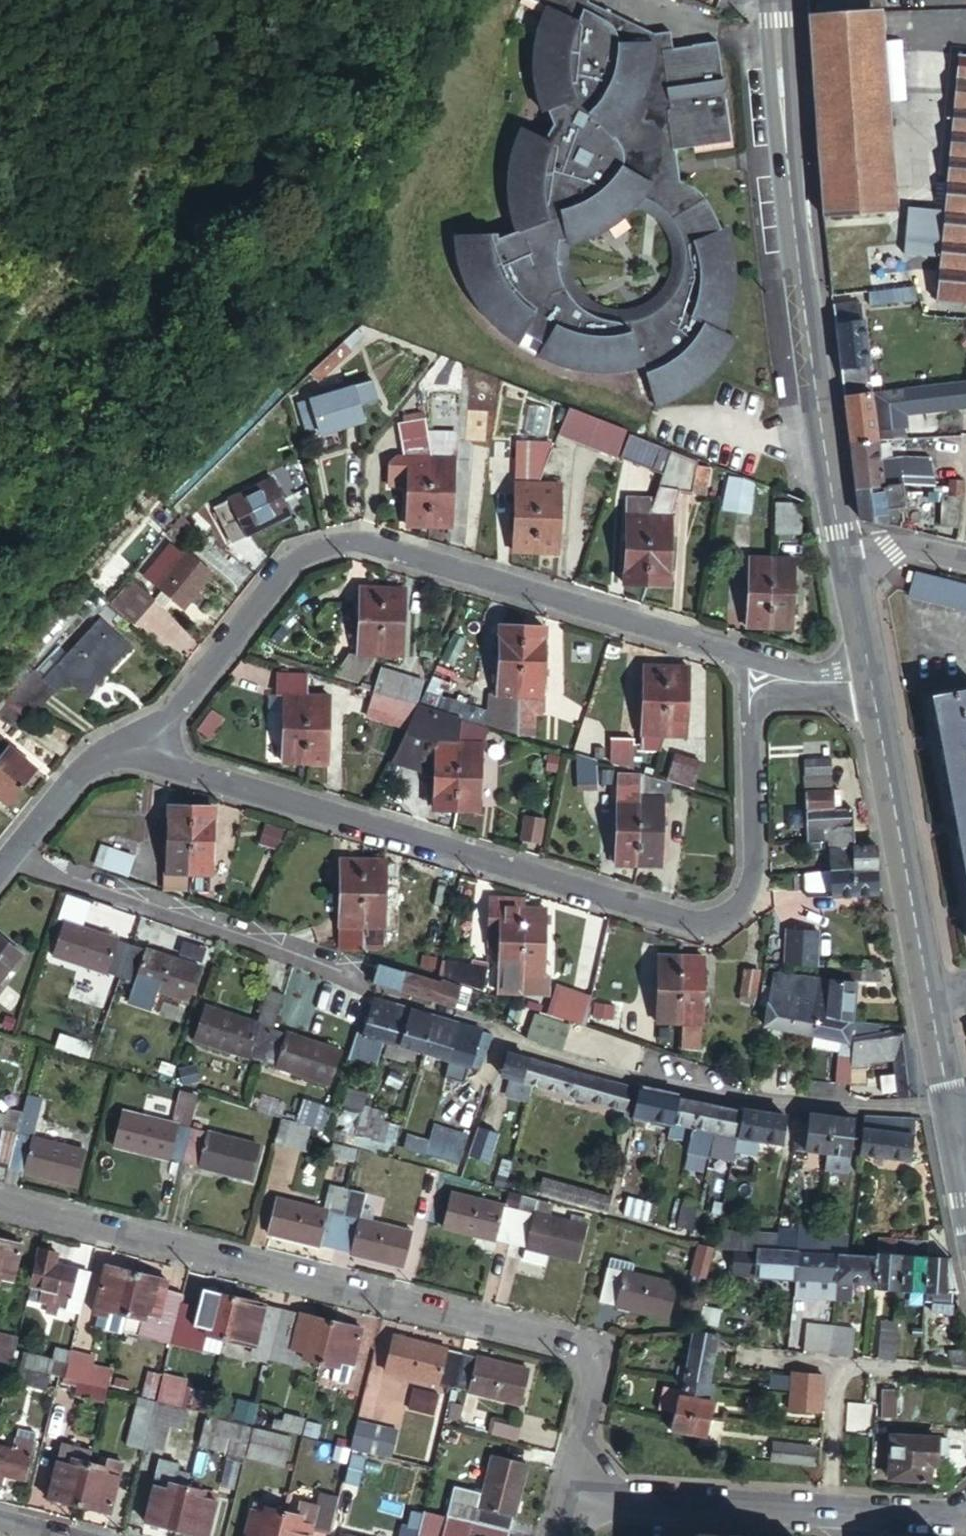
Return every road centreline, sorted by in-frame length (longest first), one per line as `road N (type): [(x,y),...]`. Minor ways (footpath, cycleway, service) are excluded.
road 1 (residential): [(145,742),(189,772),(680,917),(711,918),(739,903),(753,867),(748,662)]
road 2 (residential): [(0,1204),(578,1348),(590,1374),(566,1489)]
road 3 (residential): [(748,662),(377,547),(328,545),(291,567),(145,742)]
road 4 (tertiary): [(775,0),(795,228),(846,560)]
road 5 (residential): [(503,1034),(677,1087),(953,1112)]
road 6 (tertiary): [(872,683),(953,1112)]
road 7 (residential): [(566,1489),(965,1518)]
road 8 (residential): [(11,857),(349,982)]
road 9 (residential): [(145,742),(90,767),(11,857)]
road 10 (residential): [(872,683),(788,680),(748,662)]
road 11 (tertiary): [(846,560),(872,683)]
road 12 (residential): [(846,560),(892,548),(965,561)]

